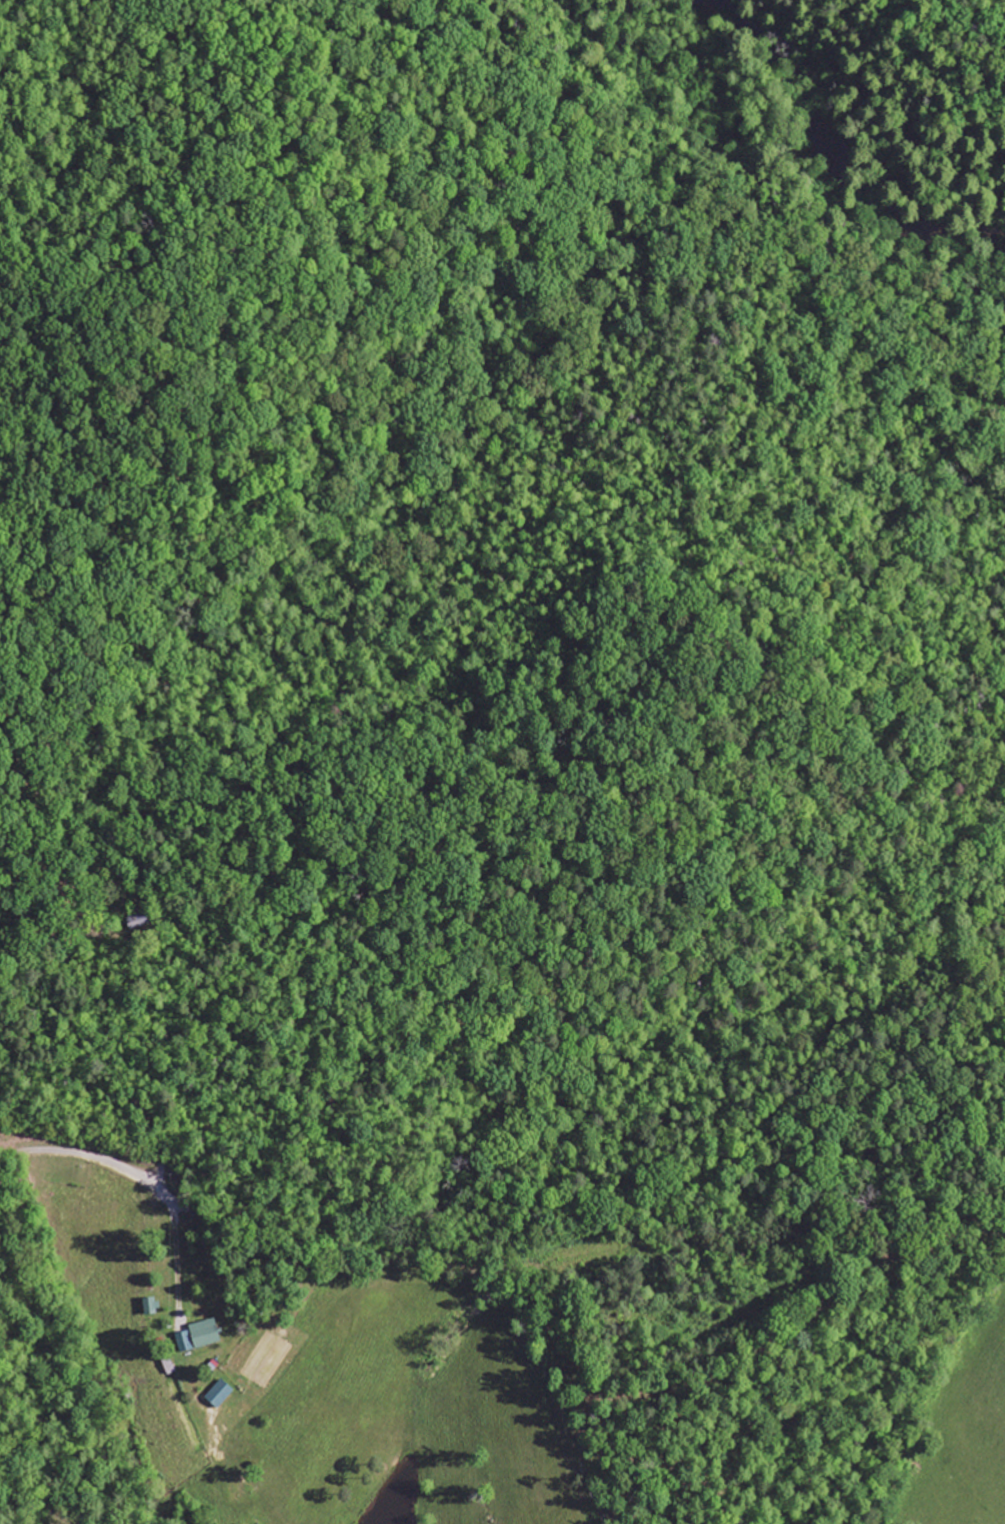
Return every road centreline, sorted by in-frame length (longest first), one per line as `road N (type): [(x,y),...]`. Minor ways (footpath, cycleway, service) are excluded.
road 1 (residential): [(226,1237),(116,1163),(61,1153),(0,1157)]

